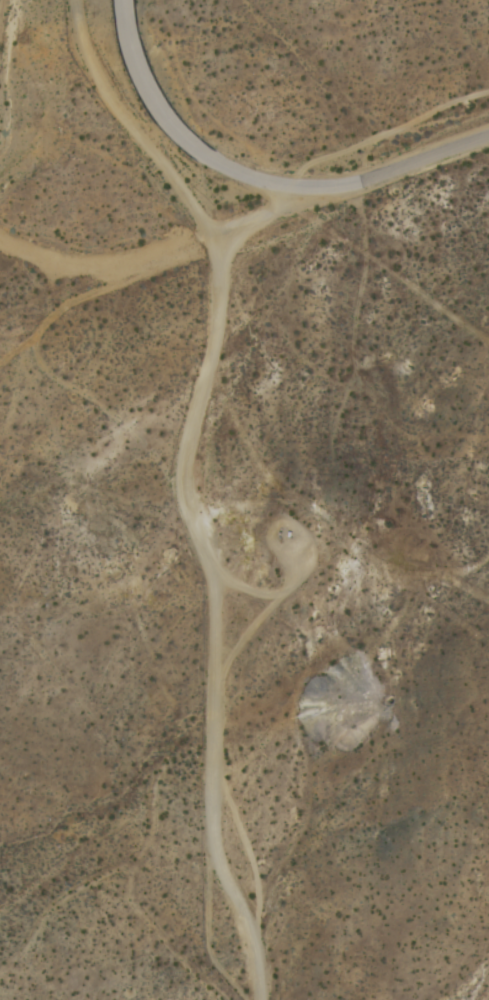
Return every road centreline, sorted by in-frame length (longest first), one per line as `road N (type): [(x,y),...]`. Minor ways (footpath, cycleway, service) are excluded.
road 1 (track): [(70,0),(84,60),(216,253),(214,339),(181,478),(212,614),(211,856),(247,927),(257,999)]
road 2 (tertiary): [(124,0),(142,81),(185,140),(220,164),(279,184),(368,181)]
road 3 (track): [(309,187),(273,211),(132,257),(50,260),(0,241)]
road 4 (track): [(212,679),(239,635),(313,555),(310,534),(295,517),(276,519),(267,534),(275,566)]
road 5 (tertiary): [(368,181),(488,137)]

